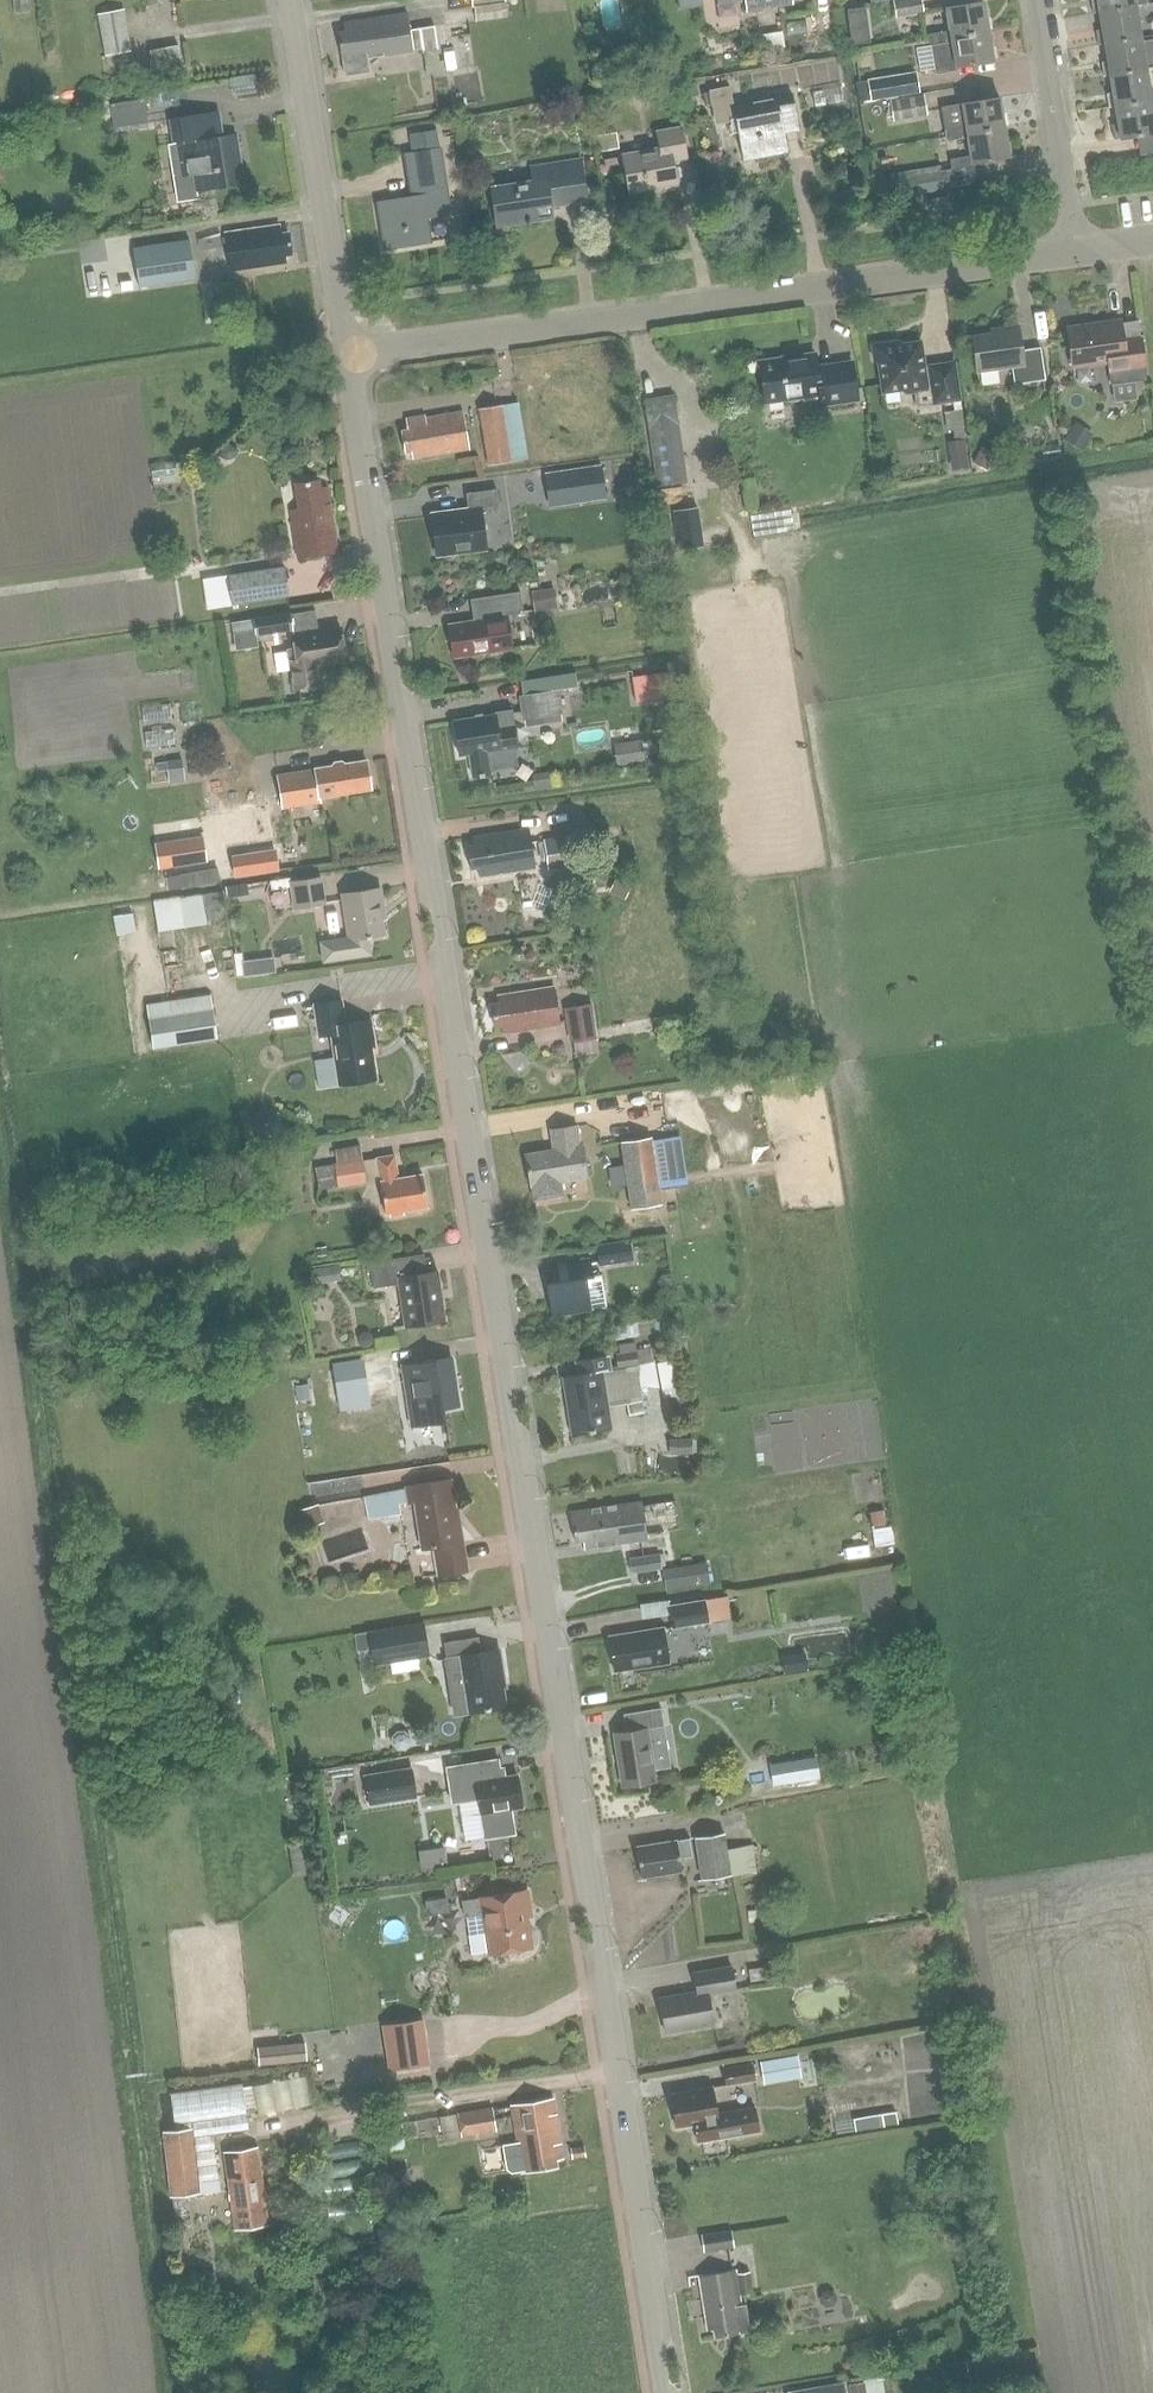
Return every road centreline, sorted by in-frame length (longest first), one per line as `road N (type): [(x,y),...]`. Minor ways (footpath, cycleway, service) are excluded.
road 1 (residential): [(663,2392),(599,1931),(519,1458),(504,1414),(506,1377),(440,925),(402,715),(387,674),(388,626),(346,358)]
road 2 (residential): [(1081,256),(346,358)]
road 3 (unclassified): [(346,358),(290,0)]
road 4 (residential): [(1081,256),(1037,0)]

